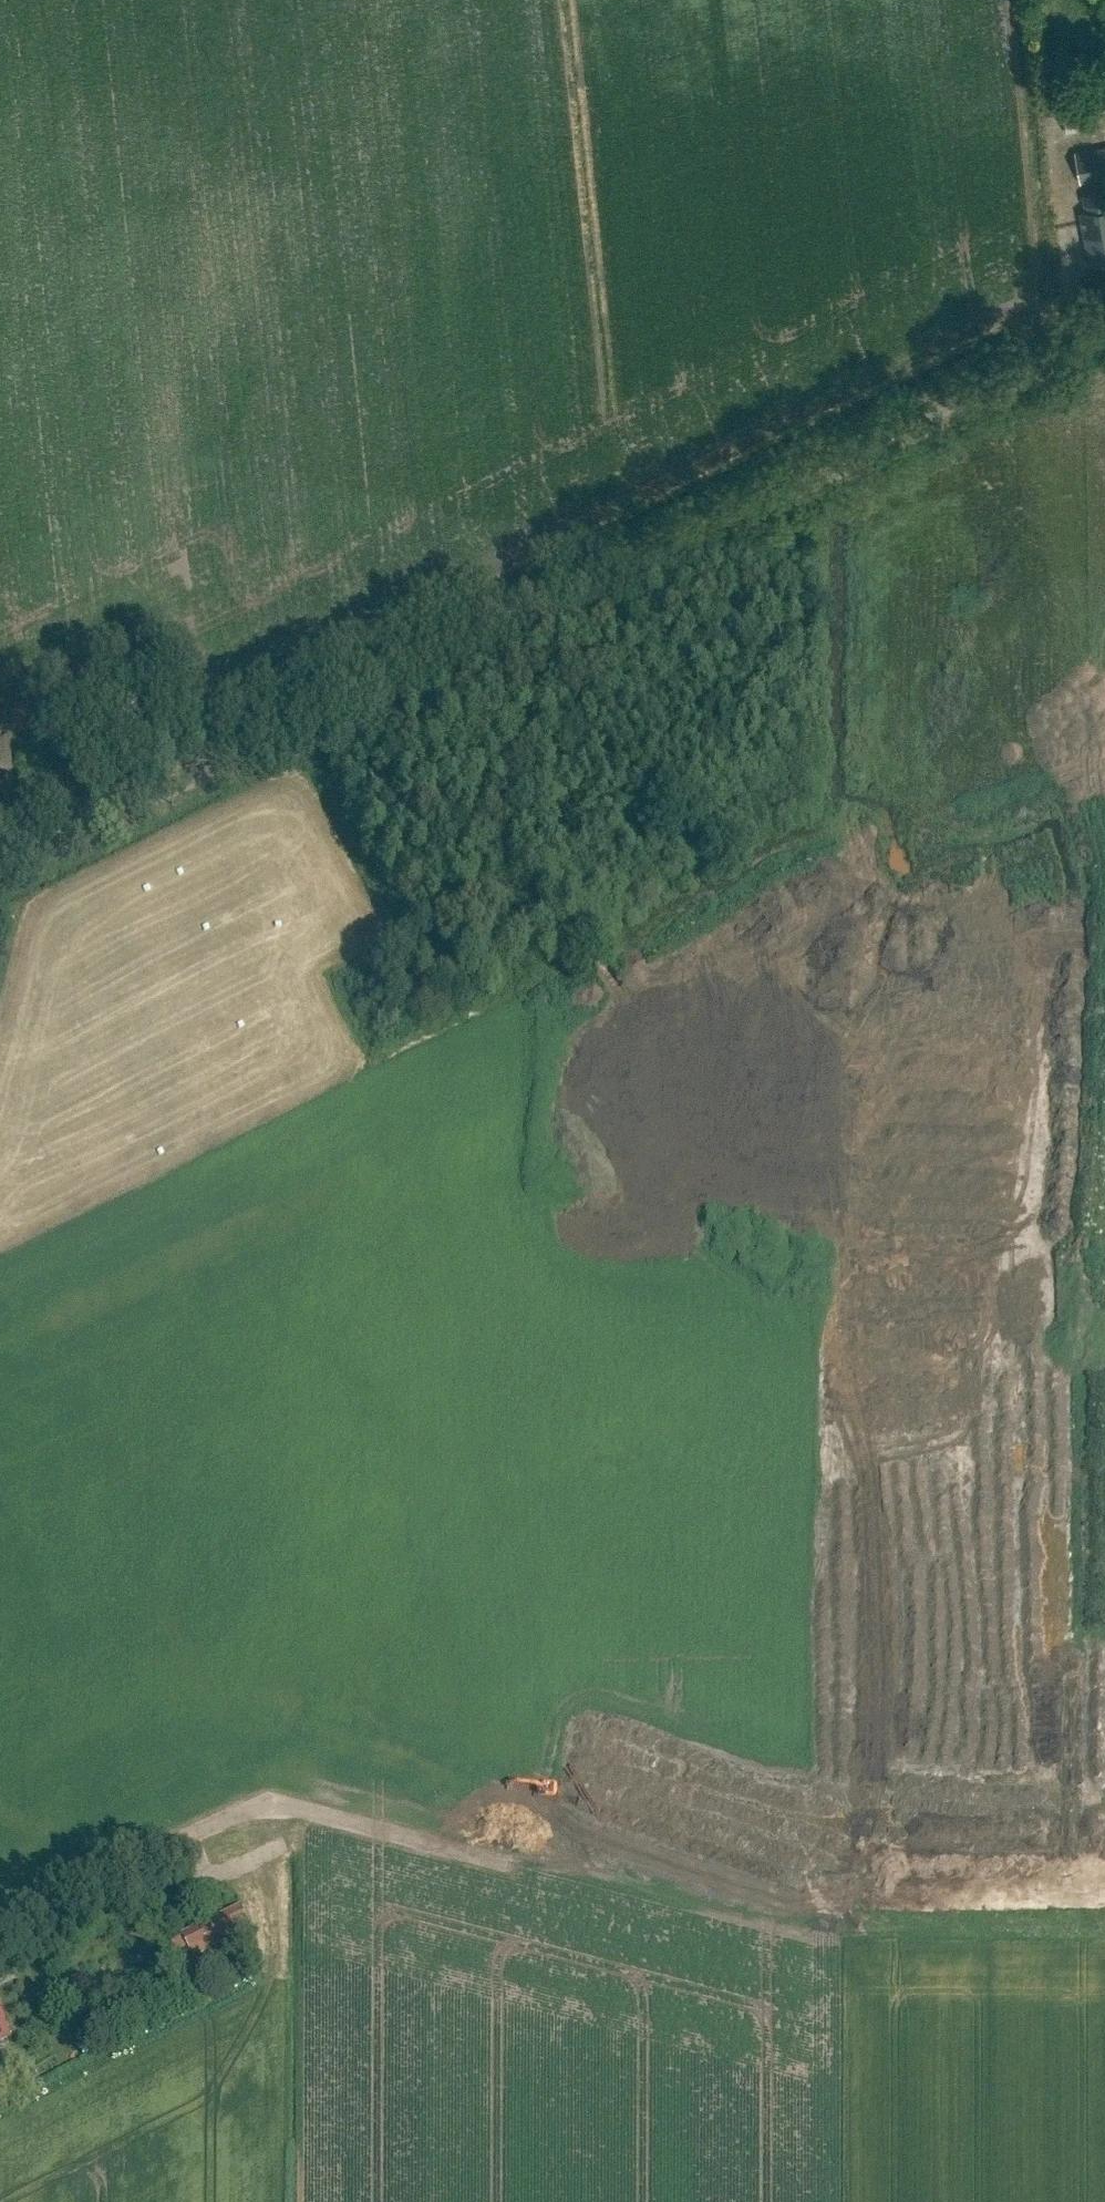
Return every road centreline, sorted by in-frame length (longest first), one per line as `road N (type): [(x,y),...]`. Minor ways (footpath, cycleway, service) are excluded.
road 1 (unclassified): [(1104,325),(0,866)]

